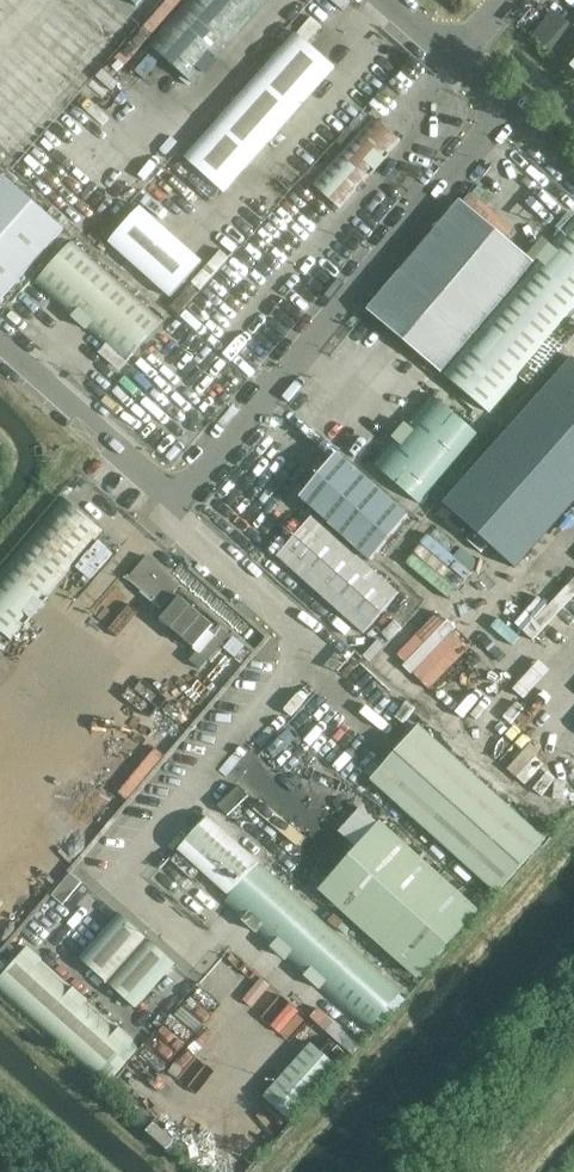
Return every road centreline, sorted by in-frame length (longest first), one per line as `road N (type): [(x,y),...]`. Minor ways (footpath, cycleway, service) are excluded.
road 1 (unclassified): [(115,887),(314,654),(180,530),(173,500)]
road 2 (unclassified): [(173,500),(506,110)]
road 3 (unclassified): [(173,500),(0,347)]

